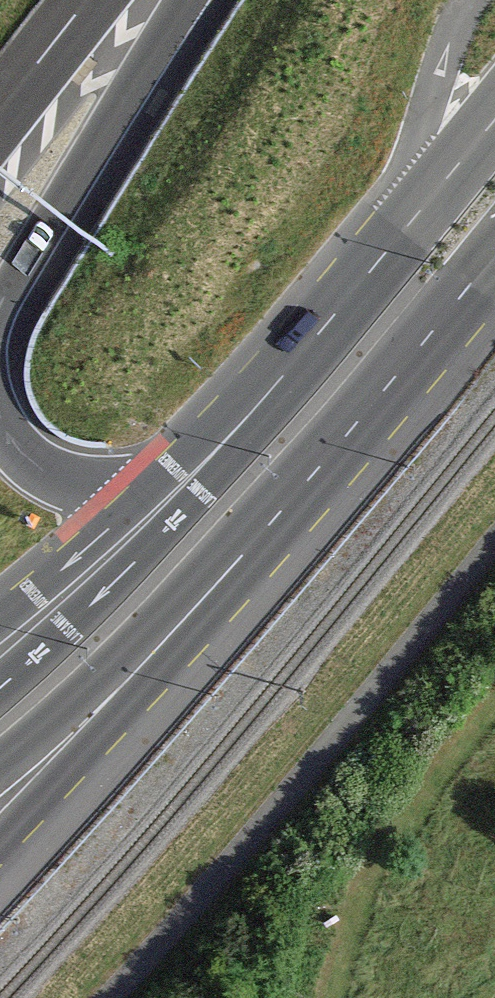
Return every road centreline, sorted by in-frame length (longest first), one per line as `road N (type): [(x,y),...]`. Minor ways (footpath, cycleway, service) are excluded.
road 1 (primary): [(494,121),(201,467)]
road 2 (primary): [(241,555),(494,265)]
road 3 (primary): [(0,847),(241,555)]
road 4 (motorway): [(0,306),(182,0)]
road 5 (primary): [(0,767),(241,555)]
road 6 (motorway): [(201,467),(113,487),(80,483),(31,462),(0,420)]
road 7 (primary): [(201,467),(76,586)]
road 8 (motorway): [(0,110),(86,0)]

